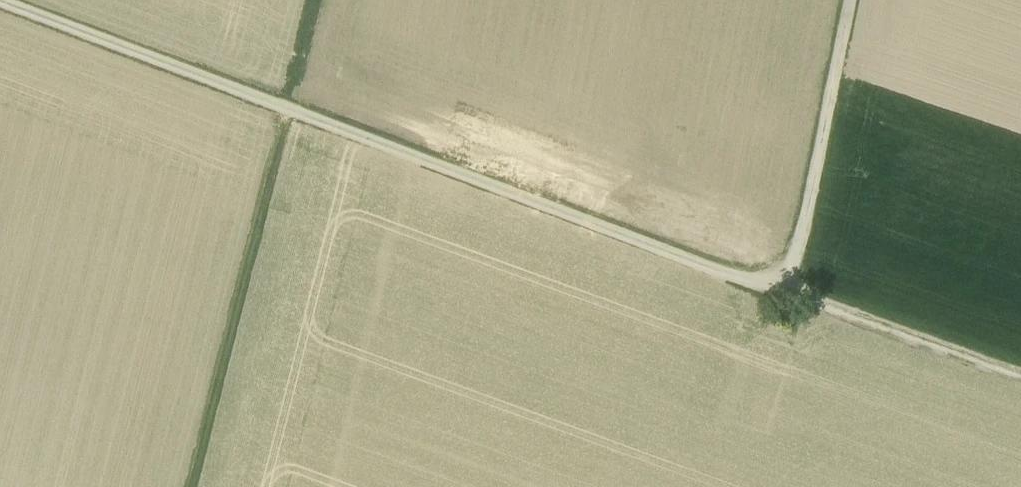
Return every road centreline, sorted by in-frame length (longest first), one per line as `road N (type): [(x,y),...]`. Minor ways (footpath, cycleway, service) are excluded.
road 1 (track): [(788,293),(0,1)]
road 2 (track): [(317,0),(189,486)]
road 3 (track): [(859,0),(788,293)]
road 4 (track): [(1020,378),(788,293)]

